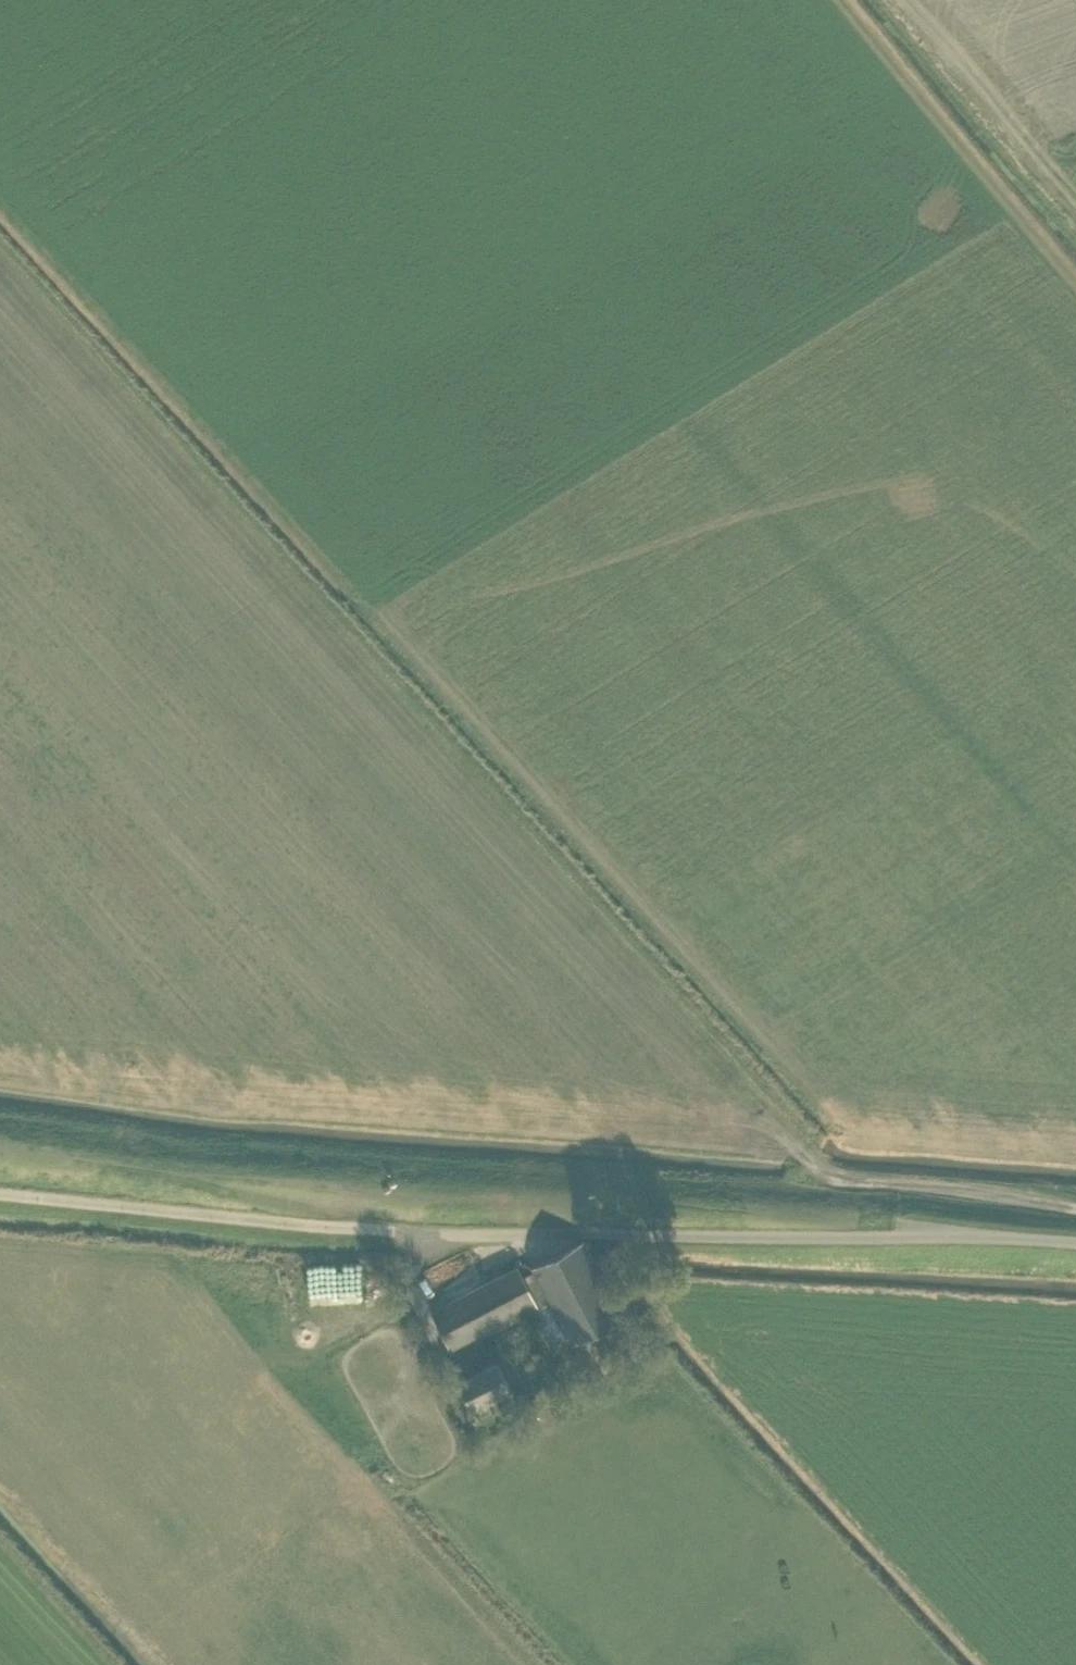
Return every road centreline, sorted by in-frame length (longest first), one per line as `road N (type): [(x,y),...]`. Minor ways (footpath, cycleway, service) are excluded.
road 1 (unclassified): [(1075,1243),(418,1235)]

